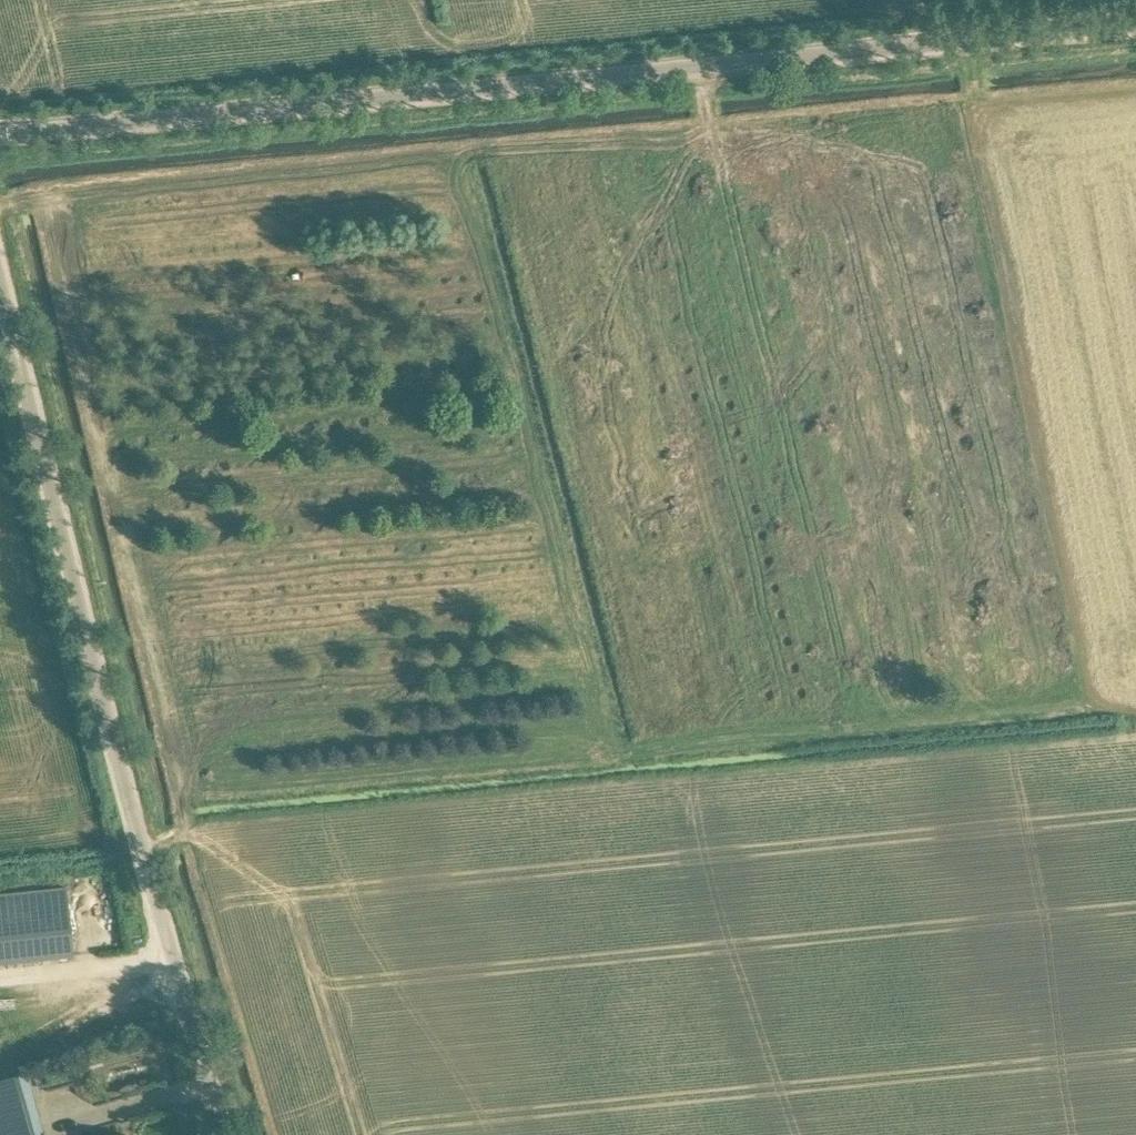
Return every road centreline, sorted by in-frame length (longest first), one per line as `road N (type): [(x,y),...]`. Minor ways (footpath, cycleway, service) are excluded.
road 1 (unclassified): [(0,129),(1135,24)]
road 2 (unclassified): [(226,1134),(155,901),(0,306)]

